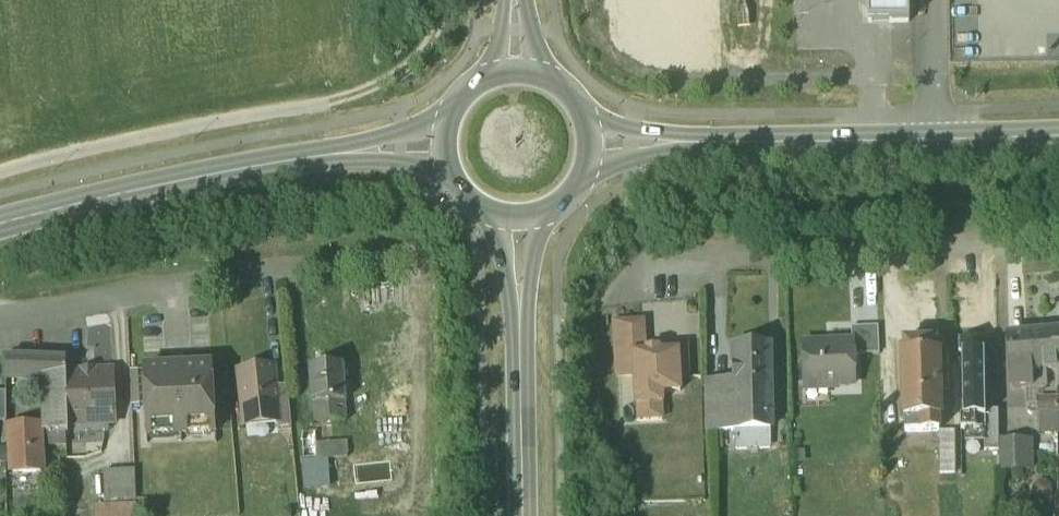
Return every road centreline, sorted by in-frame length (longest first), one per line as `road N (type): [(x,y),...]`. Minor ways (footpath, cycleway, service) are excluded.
road 1 (track): [(440,0),(432,47),(395,80),(0,166)]
road 2 (residential): [(0,317),(409,247)]
road 3 (residential): [(1058,228),(811,244),(656,239)]
road 4 (secondary): [(681,132),(1058,128)]
road 5 (secondary): [(0,217),(337,144)]
road 6 (track): [(583,0),(602,45),(630,64),(871,67)]
road 7 (primary): [(522,515),(519,319)]
road 8 (primary): [(487,199),(519,319)]
road 9 (primary): [(519,319),(544,200)]

